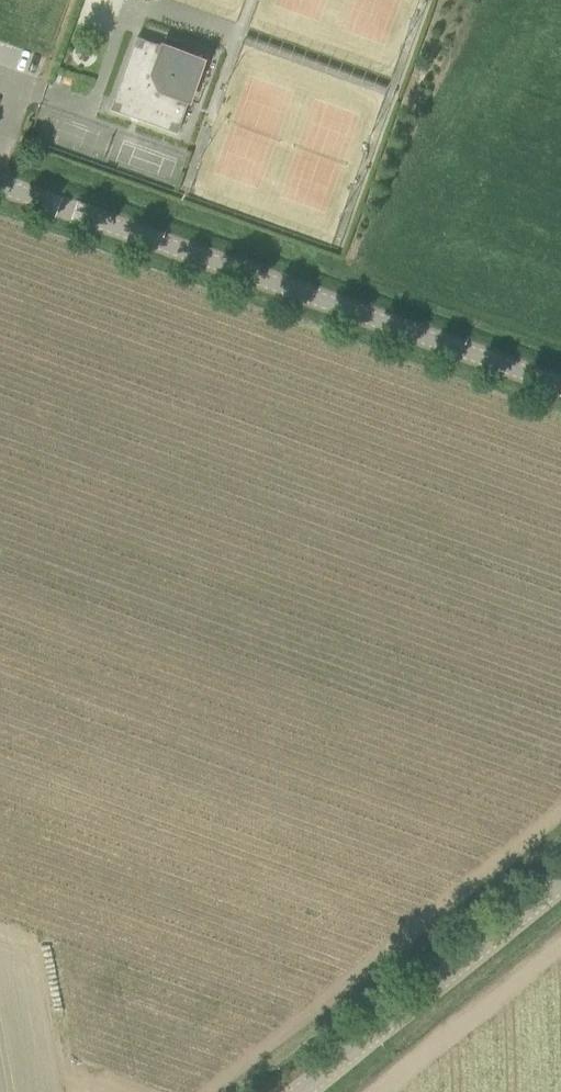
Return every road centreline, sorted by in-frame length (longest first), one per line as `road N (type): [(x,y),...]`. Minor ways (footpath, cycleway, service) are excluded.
road 1 (unclassified): [(560,385),(0,187)]
road 2 (tertiary): [(302,1091),(560,883)]

